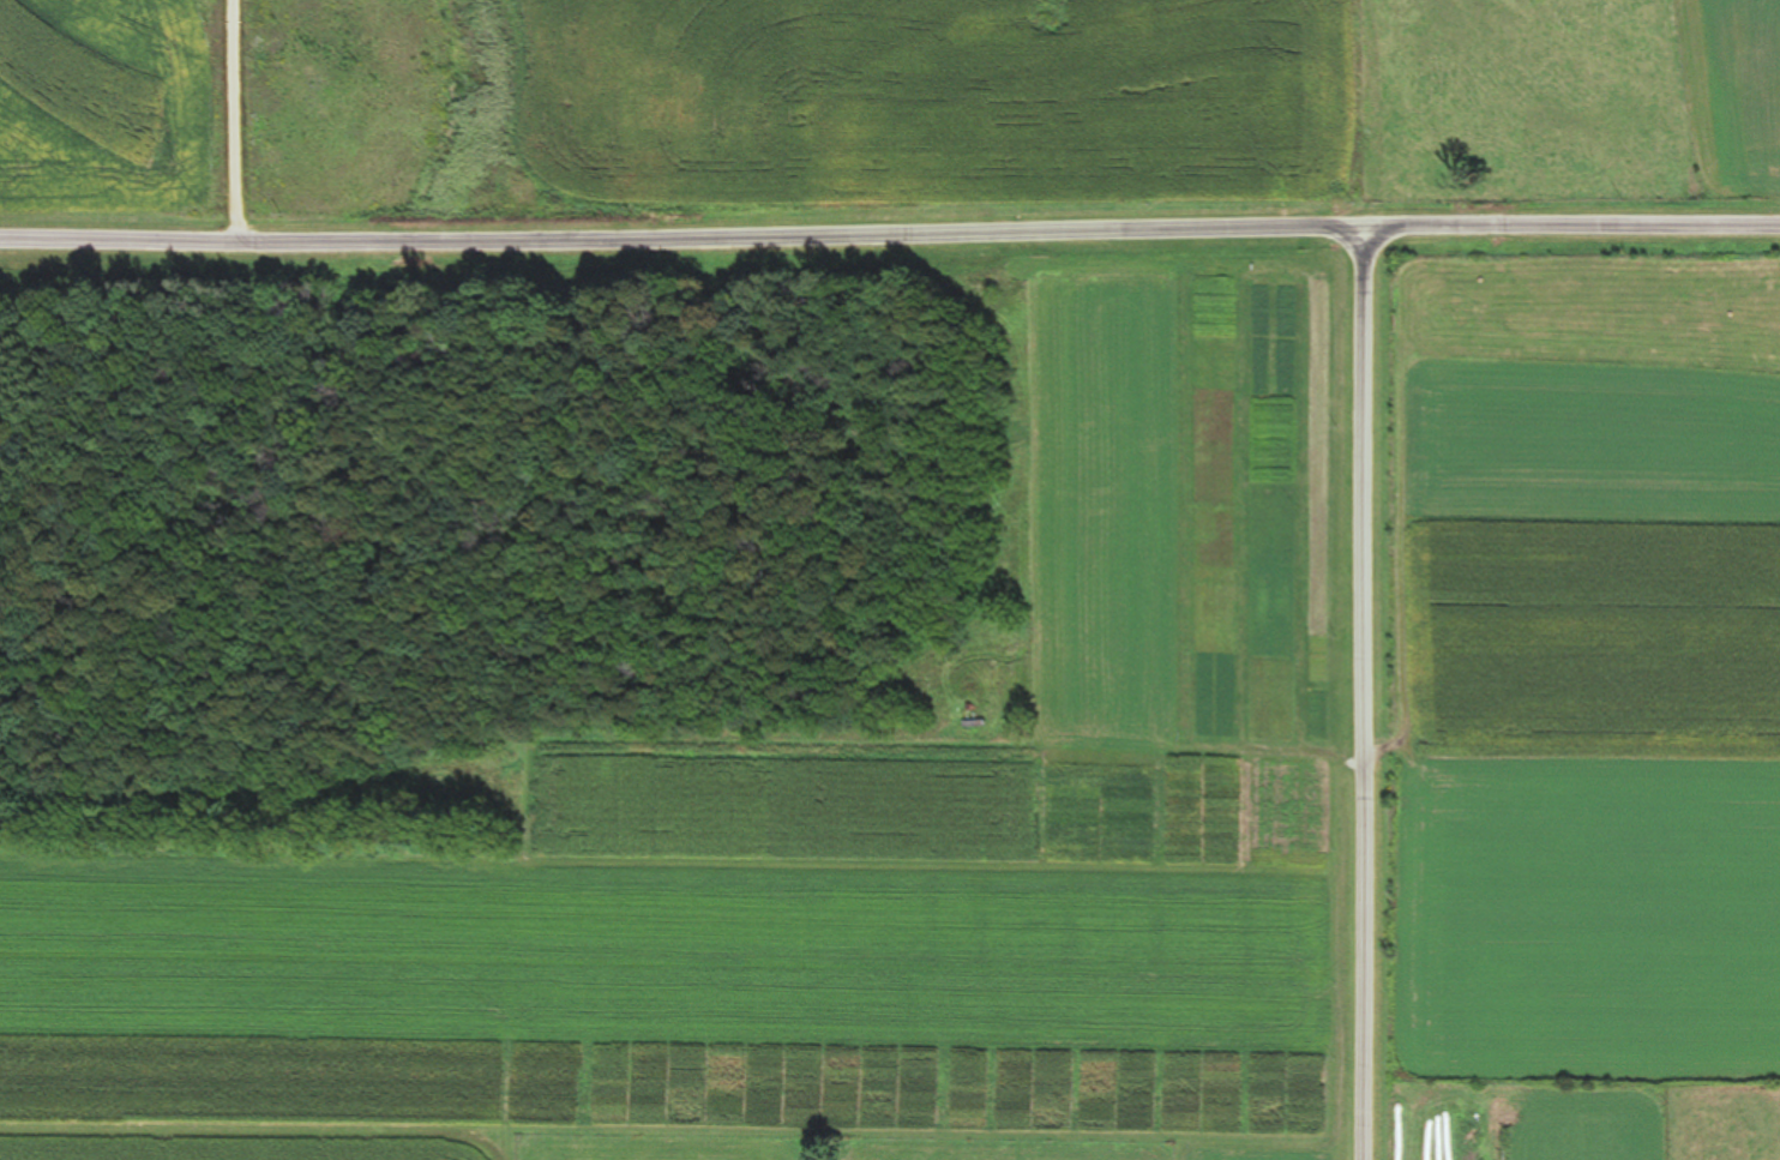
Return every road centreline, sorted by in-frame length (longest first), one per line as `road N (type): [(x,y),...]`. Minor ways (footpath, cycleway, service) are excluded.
road 1 (residential): [(0,216),(1779,223)]
road 2 (residential): [(1374,1159),(1371,224)]

